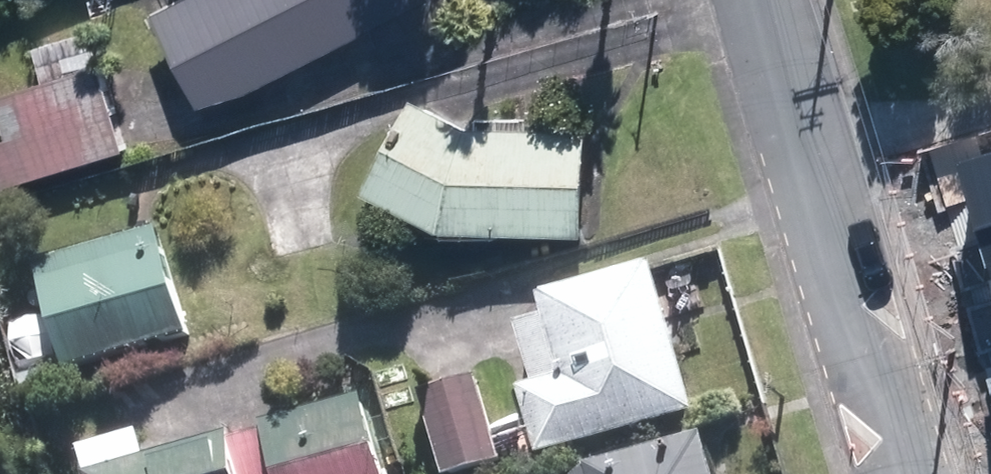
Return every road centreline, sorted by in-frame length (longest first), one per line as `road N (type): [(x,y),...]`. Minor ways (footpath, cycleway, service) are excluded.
road 1 (residential): [(898,473),(760,0)]

